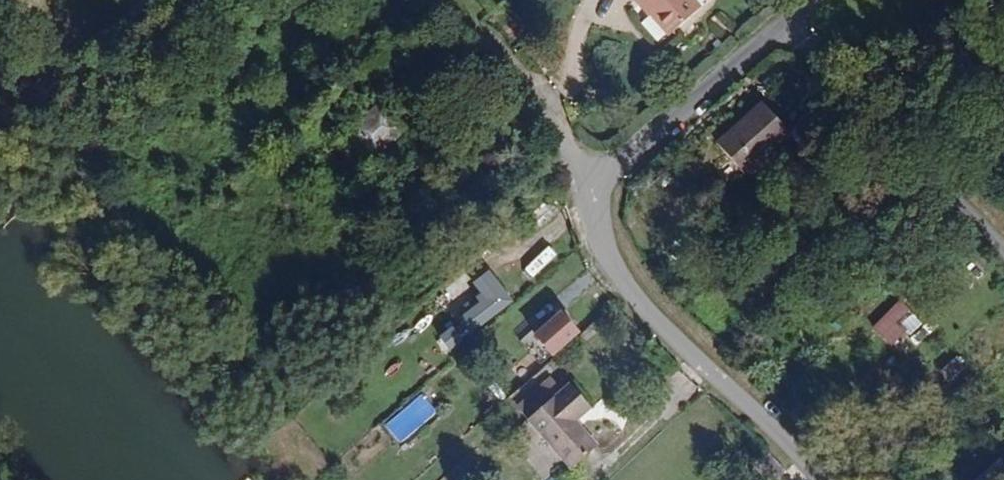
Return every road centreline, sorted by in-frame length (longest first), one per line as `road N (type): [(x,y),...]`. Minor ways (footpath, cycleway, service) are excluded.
road 1 (residential): [(823,479),(616,271),(597,231),(594,185)]
road 2 (residential): [(789,26),(1003,248)]
road 3 (residential): [(594,185),(789,26)]
road 4 (residential): [(594,185),(535,96),(447,0)]

